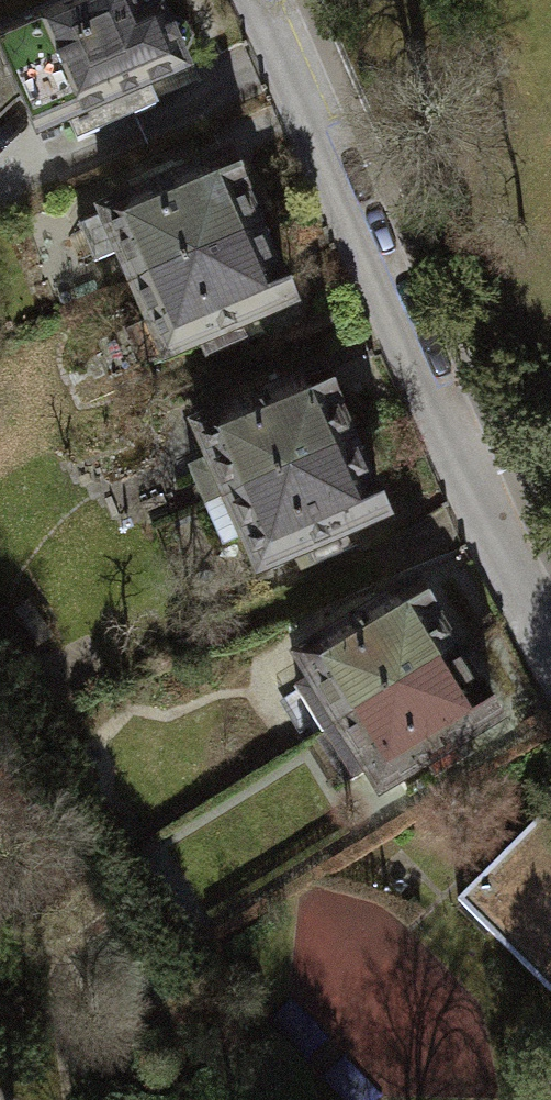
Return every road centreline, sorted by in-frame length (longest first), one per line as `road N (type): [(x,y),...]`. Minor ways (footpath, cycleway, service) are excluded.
road 1 (residential): [(550,641),(511,572),(260,0)]

